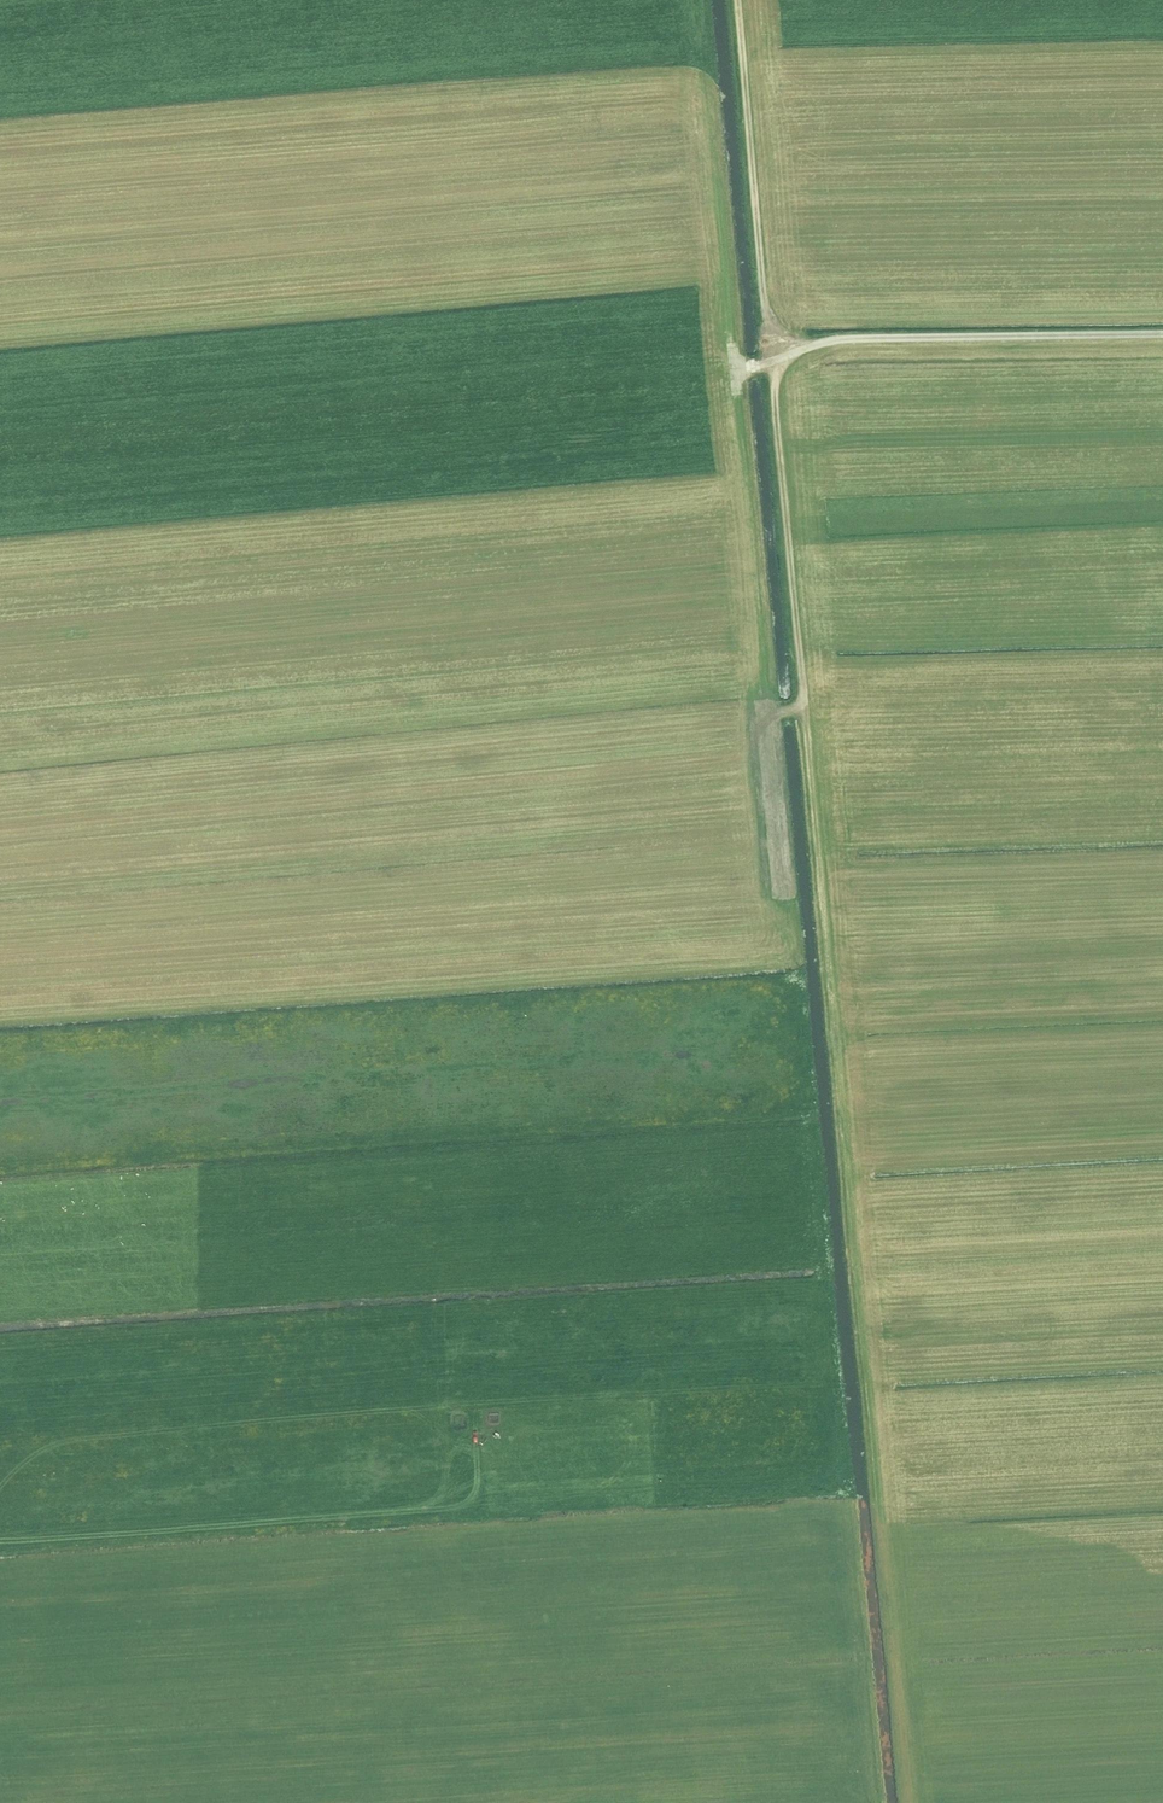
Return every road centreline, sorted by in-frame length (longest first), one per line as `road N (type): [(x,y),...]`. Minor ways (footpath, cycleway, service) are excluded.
road 1 (track): [(739,0),(834,968)]

